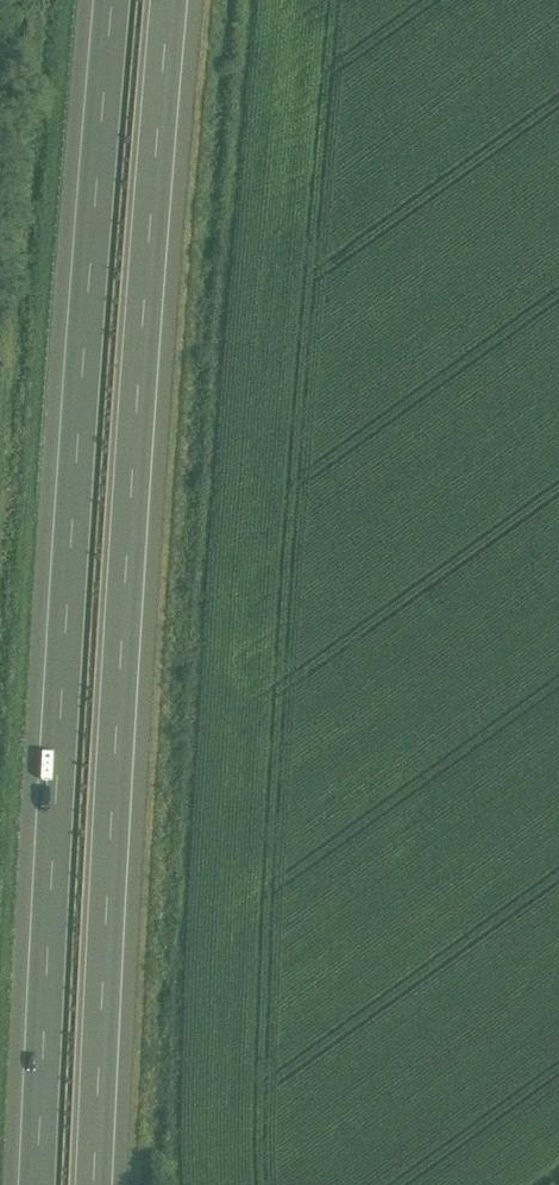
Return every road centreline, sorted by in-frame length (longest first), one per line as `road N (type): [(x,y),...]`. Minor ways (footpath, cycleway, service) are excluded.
road 1 (motorway): [(95,1184),(109,827),(169,0)]
road 2 (motorway): [(112,0),(53,838),(41,1184)]

